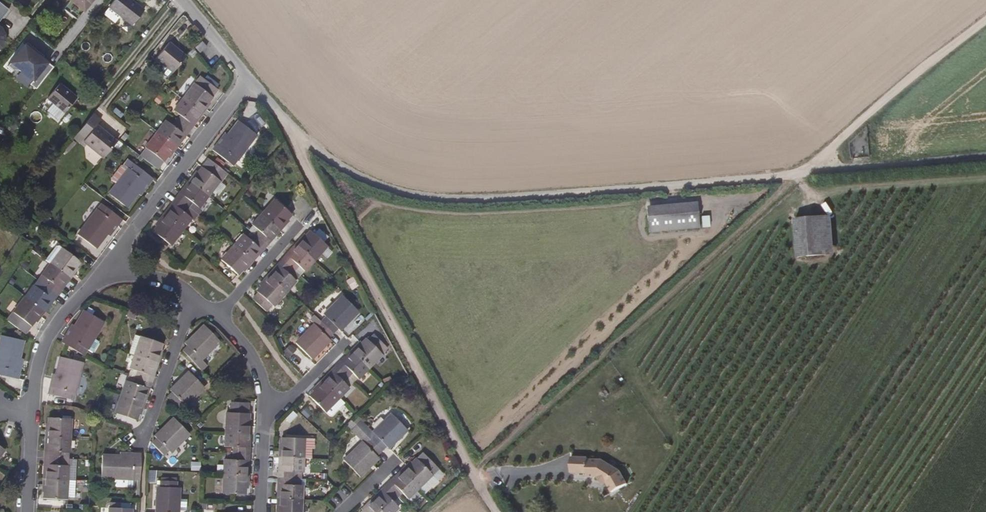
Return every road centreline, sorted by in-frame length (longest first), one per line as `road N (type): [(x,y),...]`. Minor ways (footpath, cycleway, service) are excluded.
road 1 (track): [(284,124),(346,169),(428,197),(803,176)]
road 2 (residential): [(474,474),(284,124),(246,77)]
road 3 (track): [(474,474),(803,176)]
road 4 (residential): [(246,77),(241,98),(109,268)]
road 5 (track): [(803,176),(985,26)]
road 6 (track): [(803,176),(985,161)]
road 7 (residential): [(109,268),(51,335),(33,409)]
road 8 (residential): [(192,298),(143,431)]
road 9 (residential): [(222,319),(300,228)]

